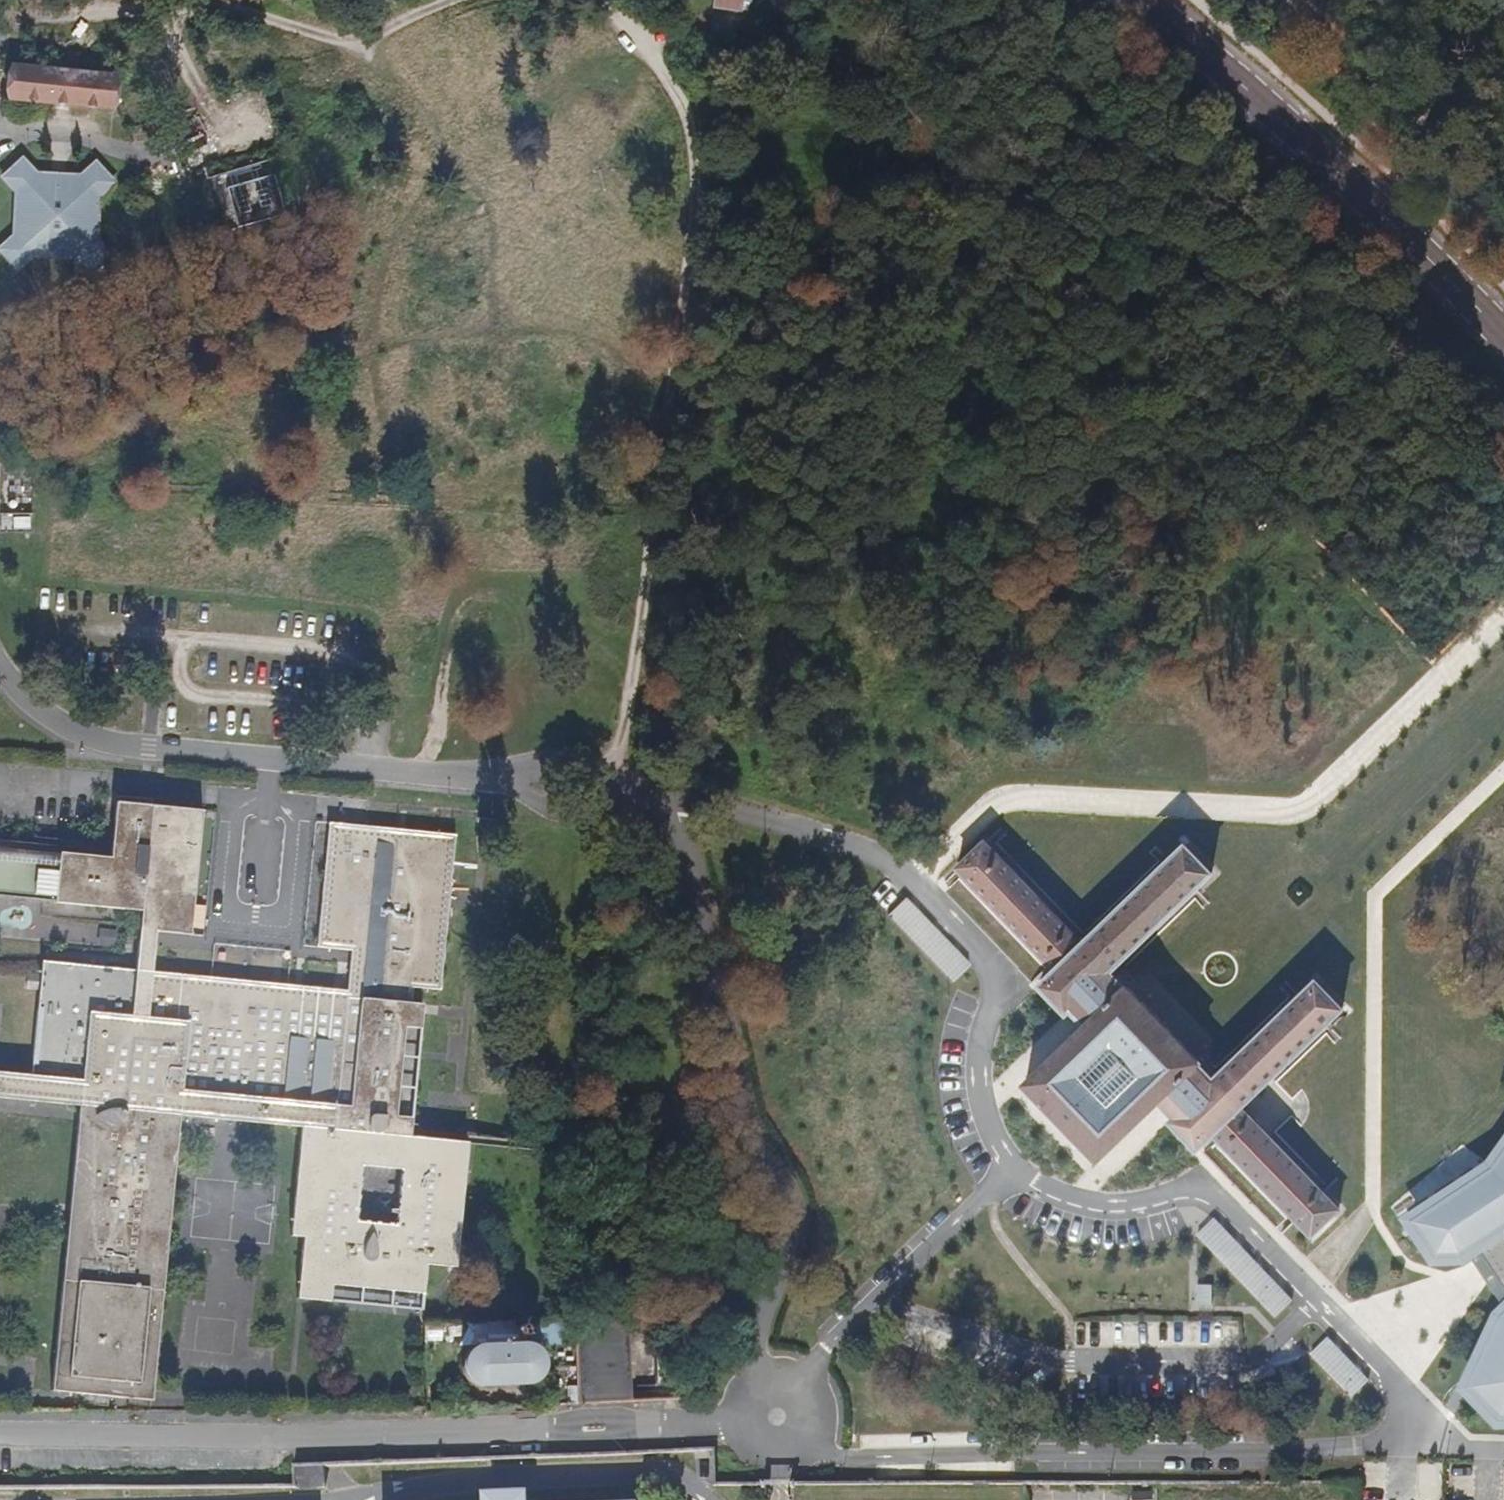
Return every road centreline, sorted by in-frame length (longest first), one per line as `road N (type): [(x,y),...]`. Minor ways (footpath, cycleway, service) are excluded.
road 1 (tertiary): [(1503,331),(1146,0)]

